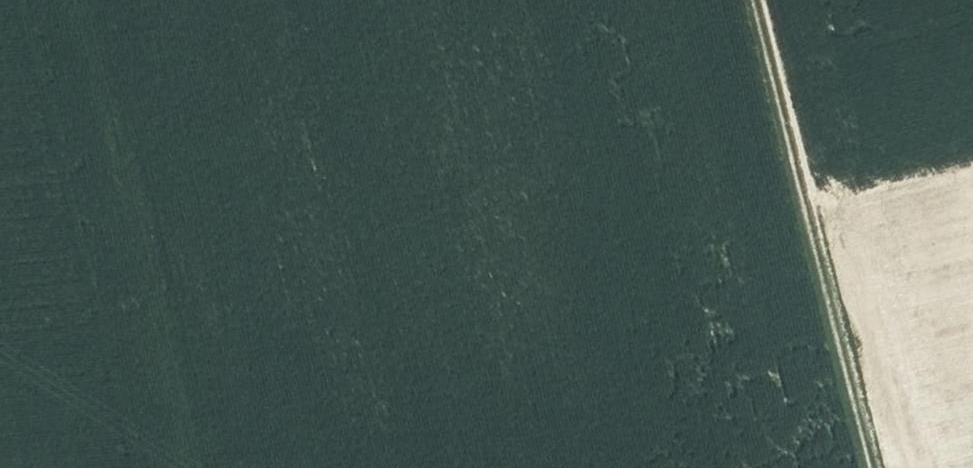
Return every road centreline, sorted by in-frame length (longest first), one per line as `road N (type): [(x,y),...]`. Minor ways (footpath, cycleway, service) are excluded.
road 1 (track): [(874,467),(757,0)]

